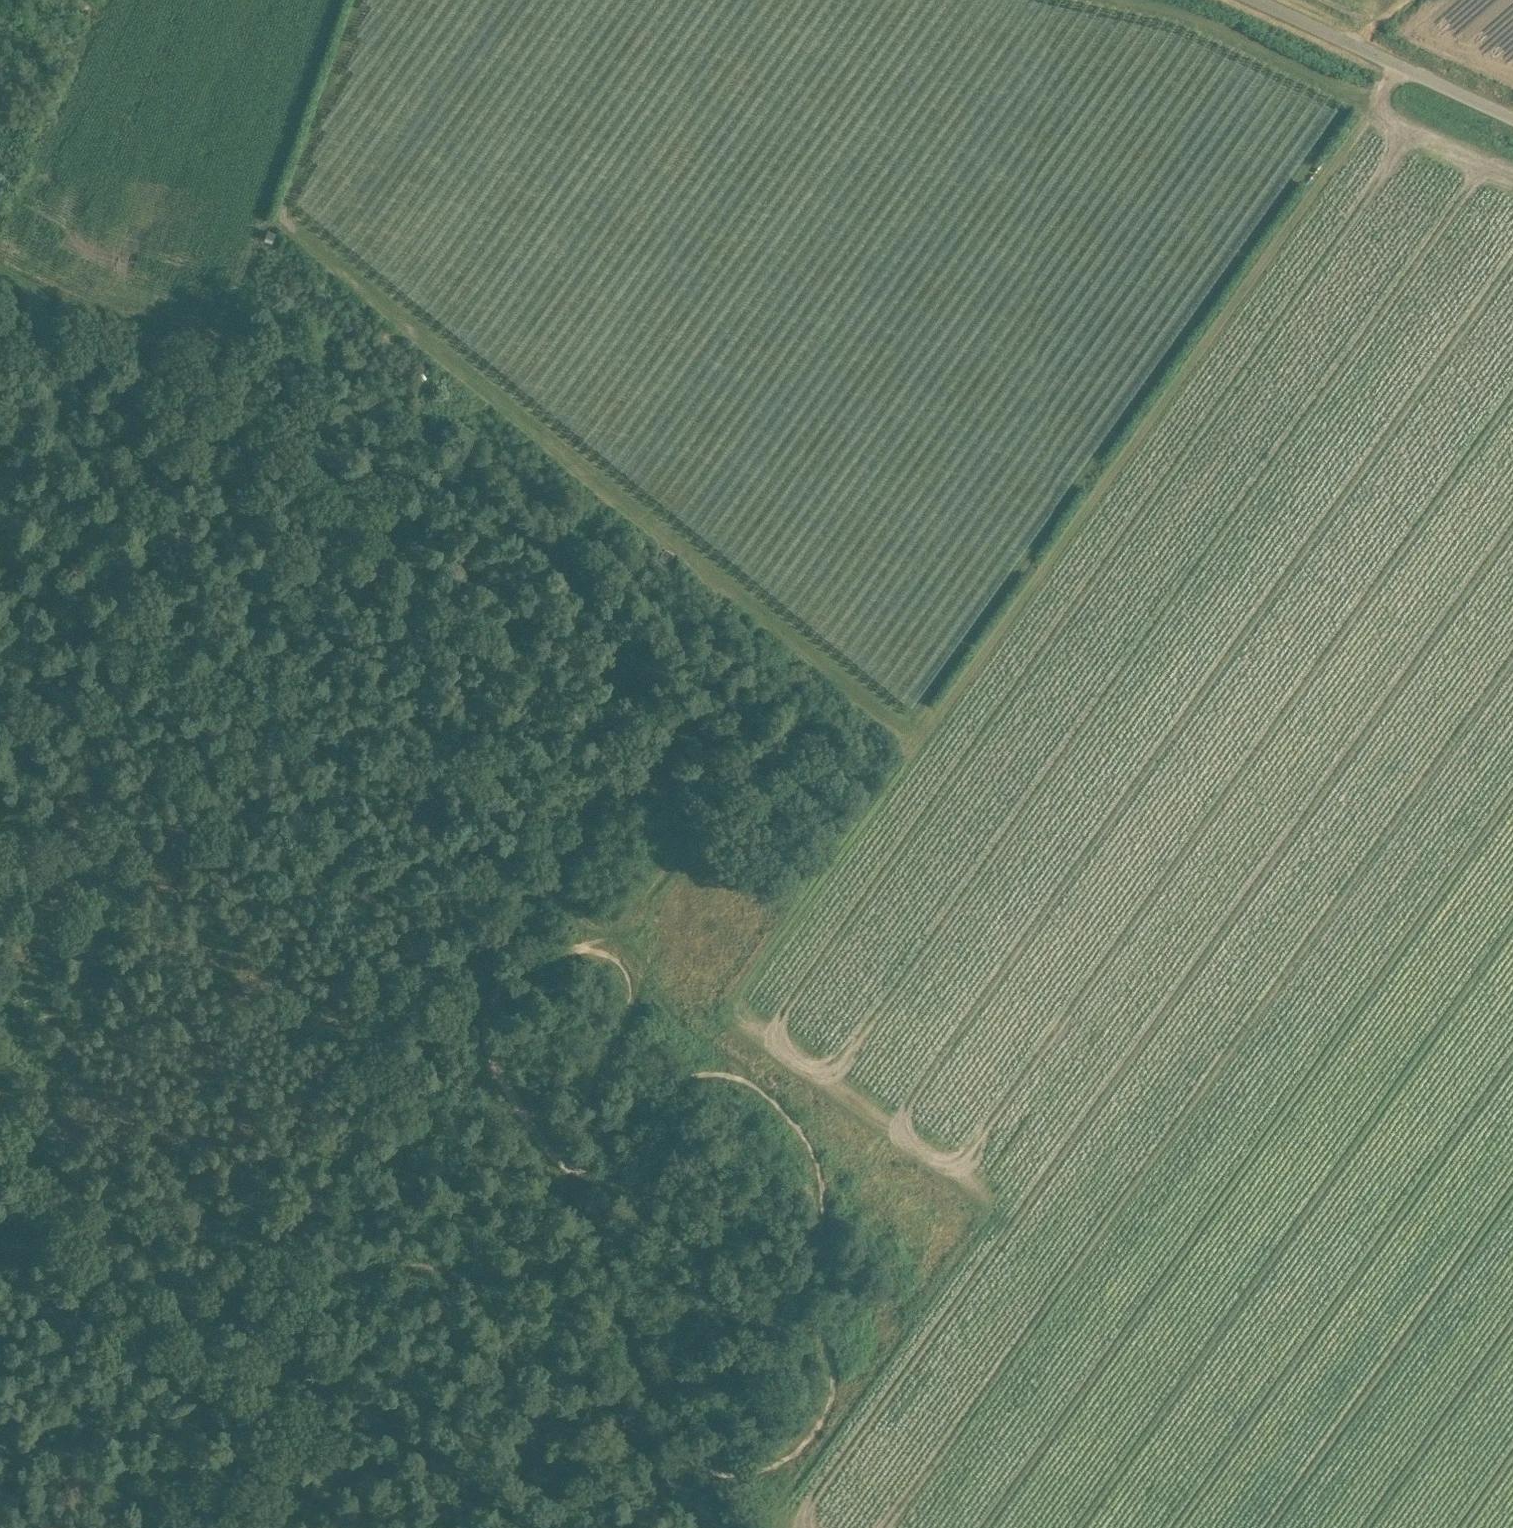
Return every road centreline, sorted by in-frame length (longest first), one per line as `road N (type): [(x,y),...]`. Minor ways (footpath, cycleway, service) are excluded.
road 1 (track): [(1397,64),(1319,196),(727,1018),(692,1023),(546,873)]
road 2 (track): [(690,1464),(477,1021),(480,973),(583,824),(619,790),(652,784),(674,797),(674,851),(652,891),(490,995)]
road 3 (track): [(561,954),(614,964),(633,986),(589,1090),(597,1123),(634,1122),(696,1079),(728,1080),(762,1098),(828,1160),(827,1214),(807,1248),(800,1285),(828,1357),(830,1400)]
road 4 (track): [(666,1414),(683,1329),(704,1303),(693,1243),(679,1216),(540,1151)]
road 5 (unclassified): [(1512,118),(1260,0)]
road 6 (track): [(690,1464),(731,1478),(770,1467),(830,1400)]

